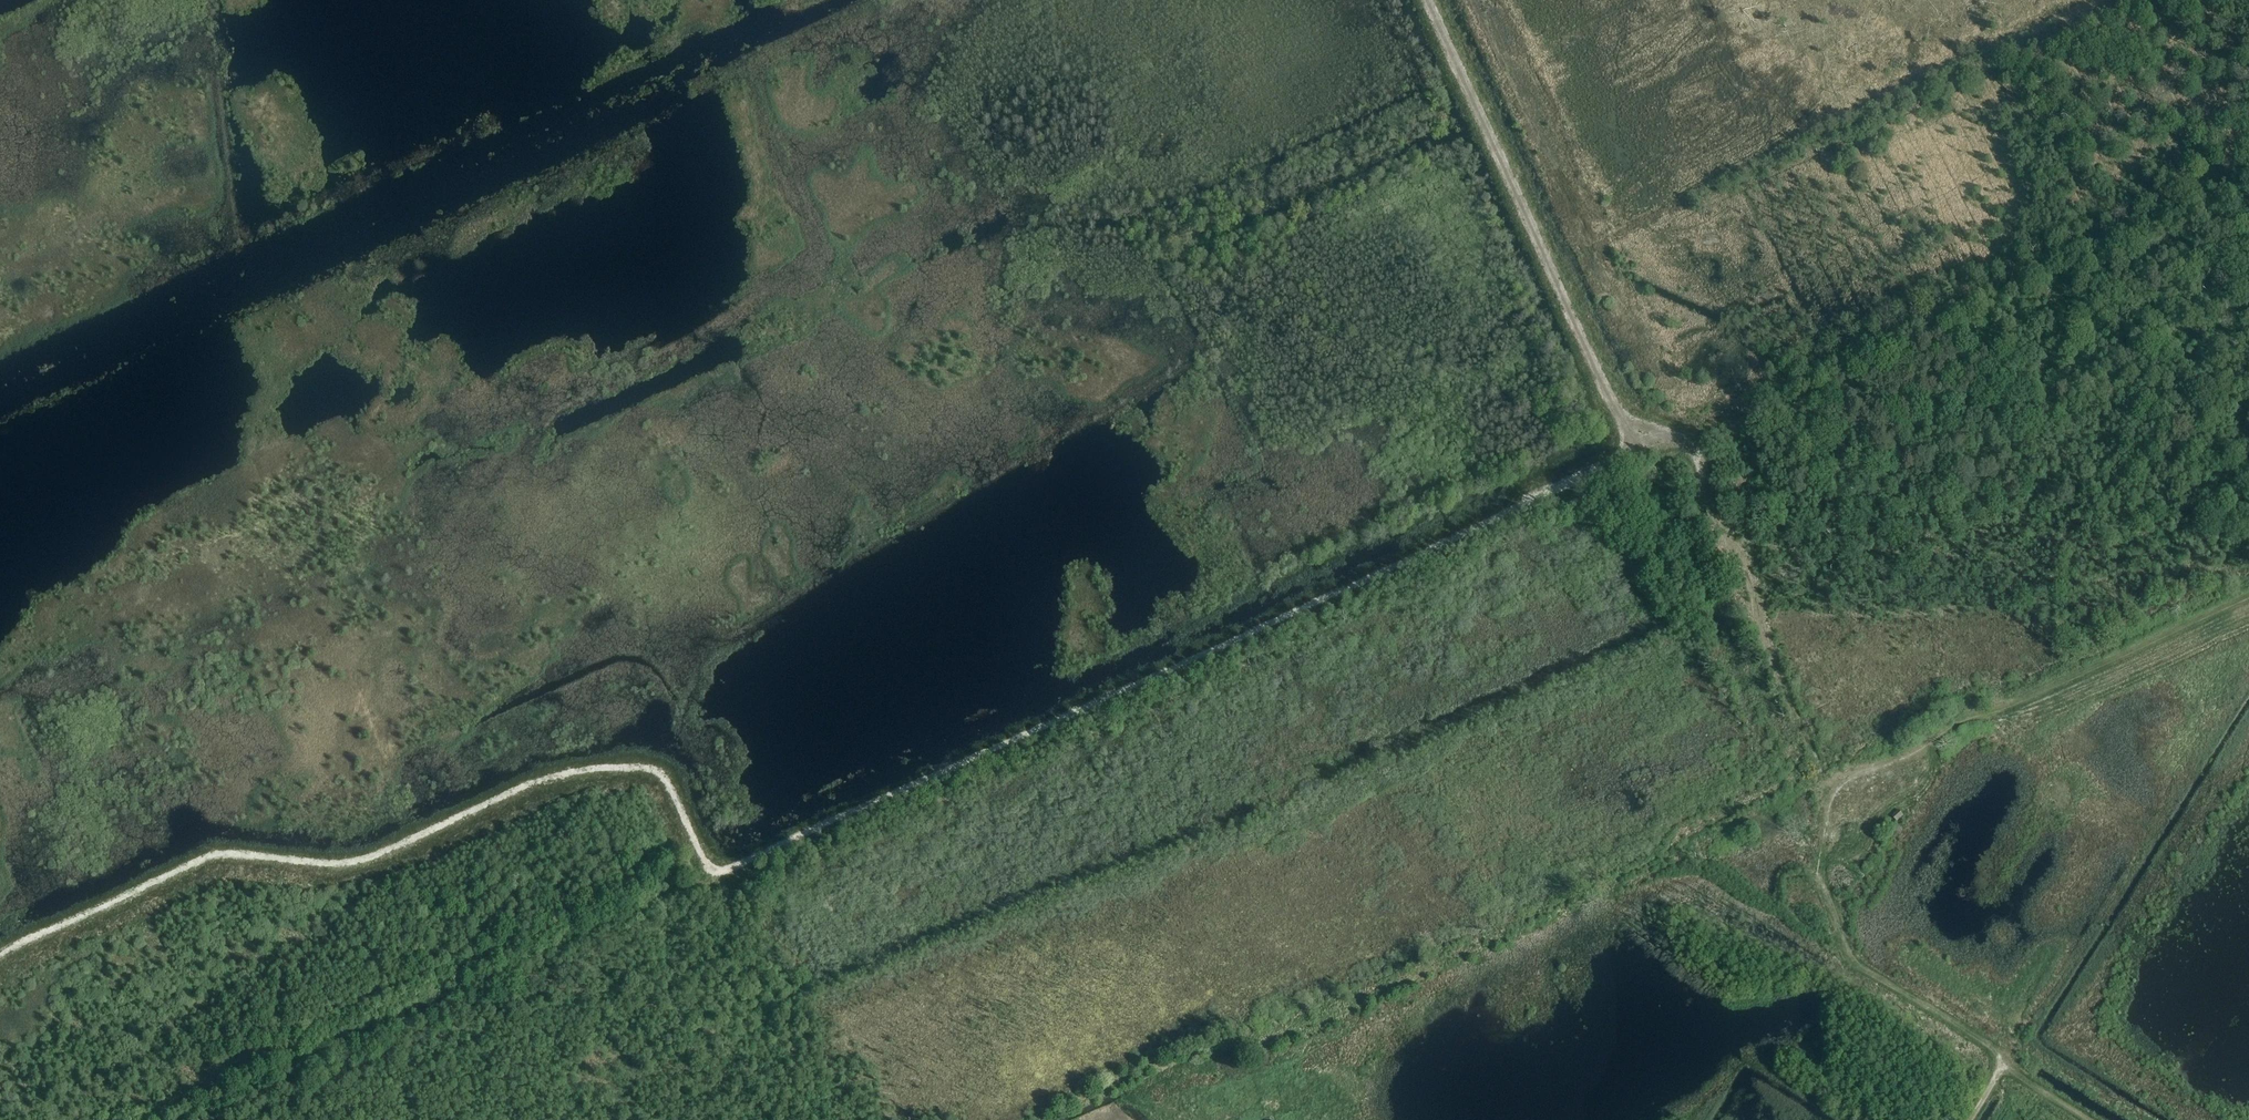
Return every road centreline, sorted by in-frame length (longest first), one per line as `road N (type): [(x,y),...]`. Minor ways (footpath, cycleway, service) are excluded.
road 1 (track): [(2248,595),(1943,732),(1833,792),(1824,879),(1852,958),(1999,1057),(1999,1075),(1971,1119)]
road 2 (track): [(1797,716),(1750,575),(1696,455),(1619,414),(1429,0)]

